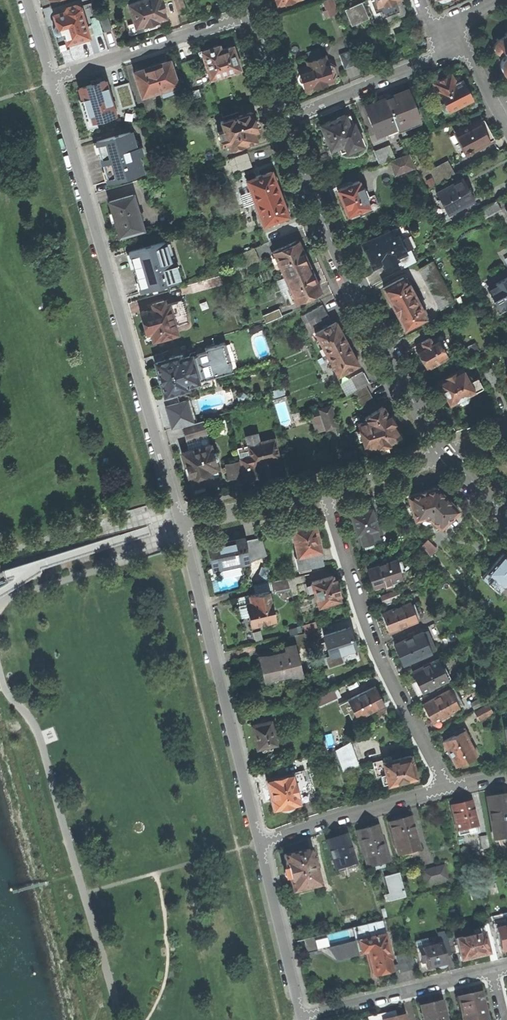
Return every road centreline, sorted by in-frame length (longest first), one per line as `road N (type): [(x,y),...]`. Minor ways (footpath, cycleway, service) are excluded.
road 1 (residential): [(55,76),(184,523)]
road 2 (residential): [(282,117),(365,308),(450,455)]
road 3 (residential): [(184,523),(264,843)]
road 4 (residential): [(446,788),(373,642),(326,491)]
road 5 (residential): [(246,10),(55,76)]
road 6 (residential): [(461,43),(282,117)]
road 7 (residential): [(264,843),(446,788)]
road 8 (residential): [(487,967),(304,1018)]
road 9 (residential): [(264,843),(304,1018)]
road 10 (residential): [(184,523),(326,491)]
road 11 (residential): [(326,491),(450,455)]

